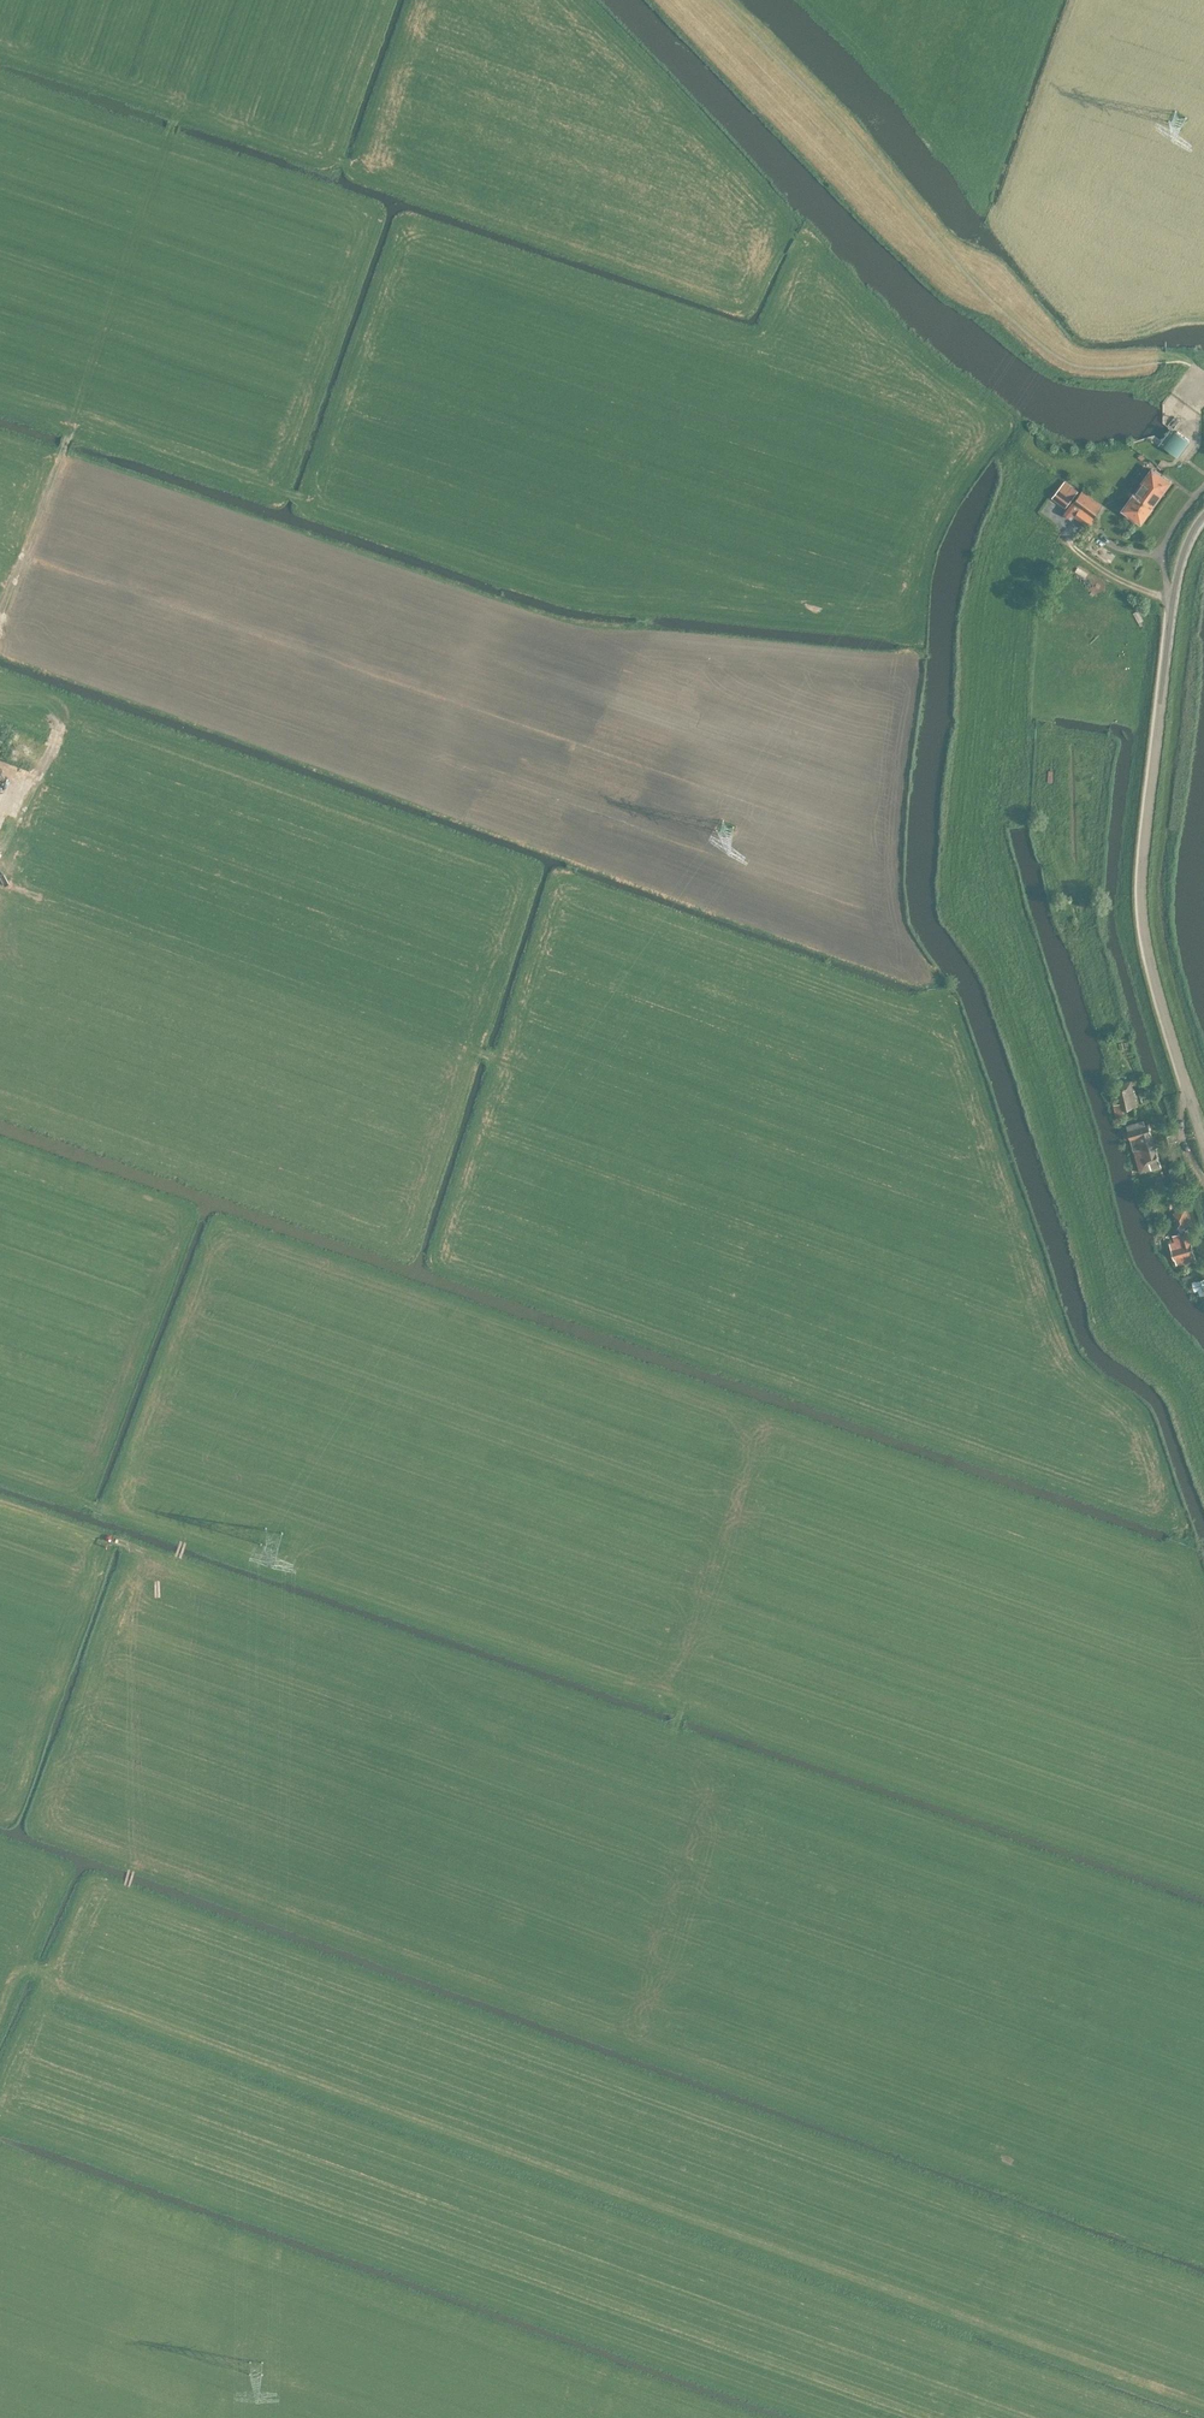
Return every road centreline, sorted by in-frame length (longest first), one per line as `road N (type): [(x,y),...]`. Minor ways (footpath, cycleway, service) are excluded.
road 1 (tertiary): [(1203,1140),(1144,914),(1174,605)]
road 2 (unclassified): [(1203,489),(1164,553),(1174,605)]

